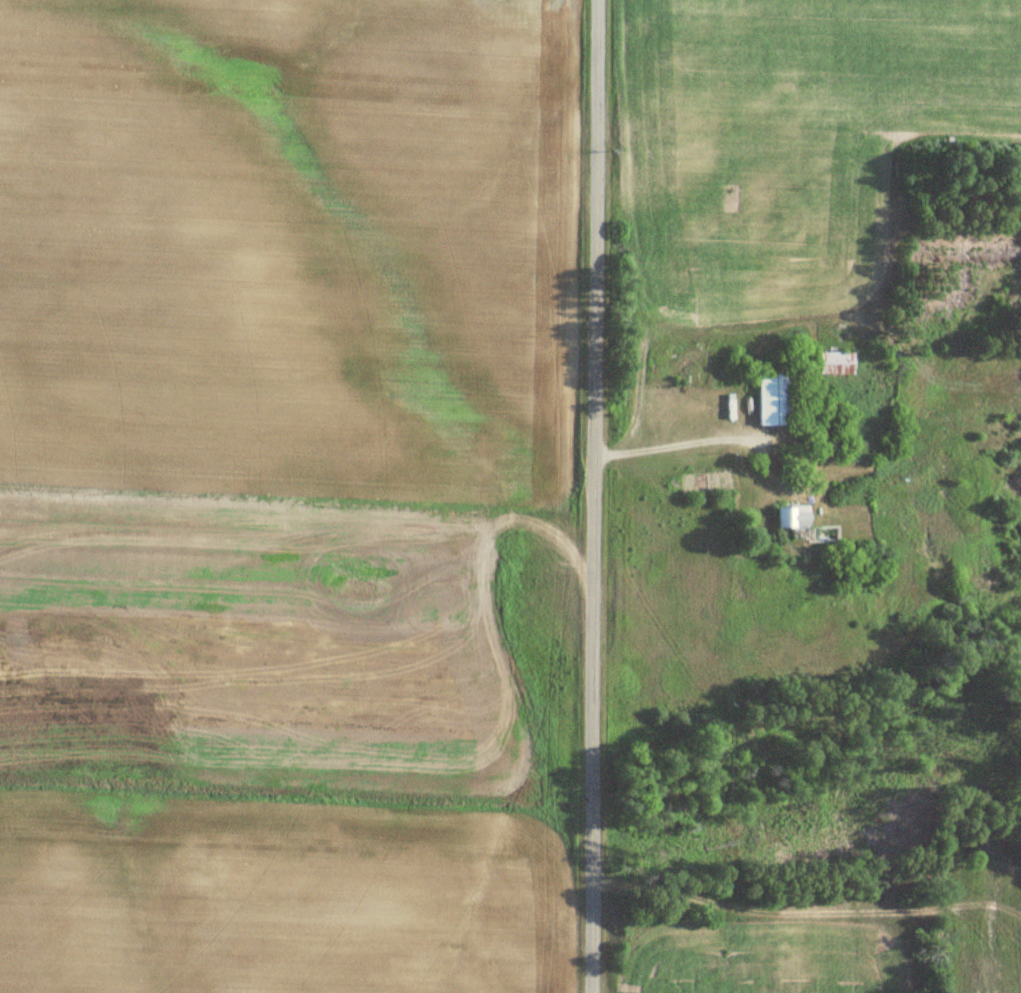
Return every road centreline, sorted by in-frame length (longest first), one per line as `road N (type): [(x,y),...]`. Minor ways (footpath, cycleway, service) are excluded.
road 1 (residential): [(593,992),(597,0)]

